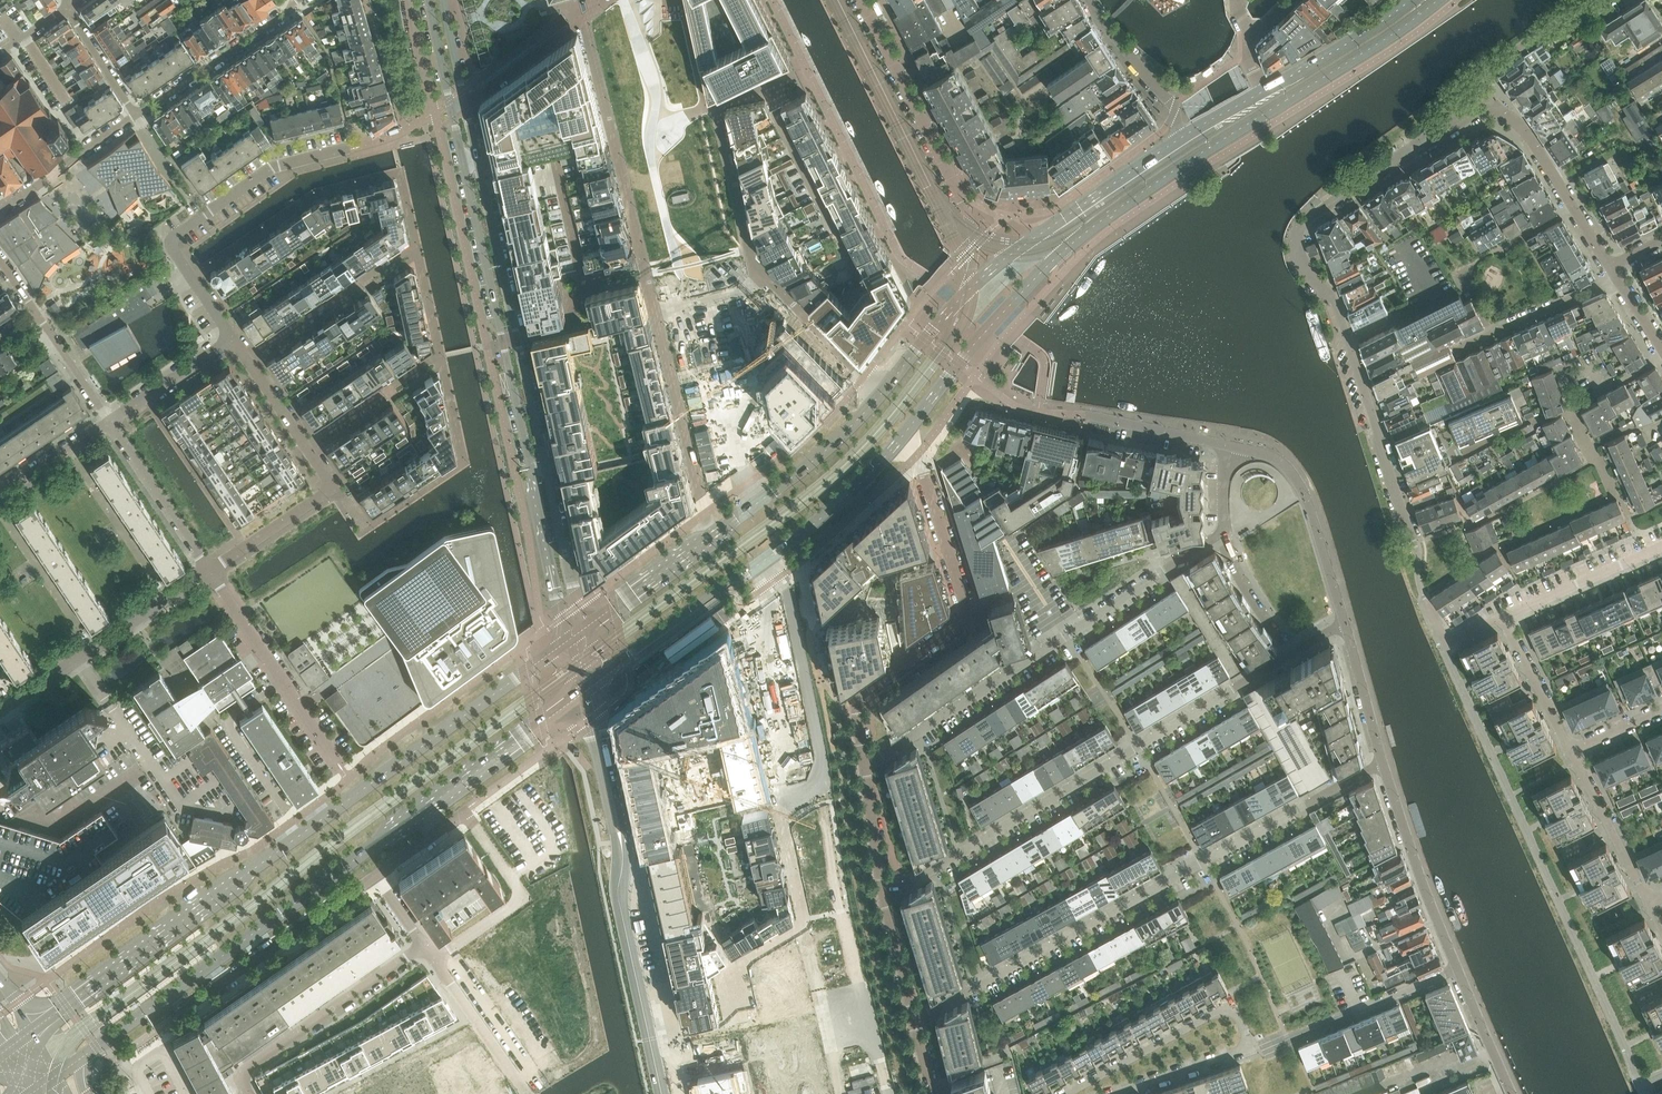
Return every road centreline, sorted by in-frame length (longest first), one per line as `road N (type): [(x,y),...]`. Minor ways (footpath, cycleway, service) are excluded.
road 1 (secondary): [(899,442),(987,329),(1074,240),(1437,0)]
road 2 (secondary): [(569,639),(34,1031)]
road 3 (residential): [(914,1018),(1383,761)]
road 4 (residential): [(585,17),(716,533)]
road 5 (secondary): [(154,1004),(581,693)]
road 6 (residential): [(884,895),(1290,653)]
road 7 (residential): [(865,763),(1219,534)]
road 8 (track): [(434,960),(521,898),(559,888),(596,1048),(525,1091)]
road 9 (residential): [(1312,214),(1296,235),(1298,254),(1331,299),(1417,542)]
road 10 (residential): [(854,700),(967,614),(929,483),(899,442)]
road 11 (residential): [(232,338),(177,254),(177,237),(266,172),(349,149)]
road 12 (tertiary): [(503,342),(569,639)]
road 13 (tertiary): [(661,1093),(620,913),(622,842),(611,798)]
road 14 (tertiary): [(580,632),(517,339)]
road 15 (residential): [(778,804),(845,1093)]
road 16 (residential): [(773,553),(823,775),(778,804)]
road 17 (residential): [(799,308),(750,253),(718,102),(766,85)]
road 18 (secondary): [(1180,138),(964,296)]
road 19 (residential): [(154,1004),(197,1001),(375,876)]
road 20 (residential): [(0,713),(208,571)]
road 21 (tertiary): [(450,100),(503,342)]
road 22 (tertiary): [(517,339),(465,103)]
road 23 (residential): [(250,1093),(252,1063),(424,946)]
road 24 (residential): [(341,766),(208,571)]
road 25 (residential): [(1383,761),(1458,971)]
road 26 (residential): [(1233,446),(1281,461),(1299,483),(1343,620)]
road 27 (residential): [(716,595),(737,633),(778,804)]
road 28 (secondary): [(879,396),(826,449),(716,533)]
road 29 (residential): [(957,189),(863,0)]
road 30 (residential): [(1609,267),(1524,130),(1483,106)]
road 31 (residential): [(1312,214),(1483,106)]
road 32 (residential): [(294,0),(288,13),(135,116)]
road 33 (residential): [(333,487),(232,338)]
road 34 (track): [(674,387),(746,371),(747,308),(789,298)]
road 35 (residential): [(424,946),(527,1093)]
road 36 (residential): [(1230,1013),(1070,1093)]
road 37 (residential): [(208,571),(108,423)]
road 38 (residential): [(1119,1093),(1243,1052),(1244,1032),(1230,1013)]
road 39 (residential): [(1505,618),(1661,545)]
road 40 (residential): [(1648,904),(1570,751)]
road 41 (secondary): [(1409,0),(1264,91)]
road 42 (residential): [(1460,349),(1615,277)]
road 43 (secondary): [(716,533),(580,632)]
road 44 (secondary): [(773,553),(899,442)]
road 45 (residential): [(1088,0),(1168,100),(1180,138)]
road 46 (residential): [(0,212),(135,116)]
road 47 (residential): [(1483,106),(1488,71),(1593,0)]
road 48 (secondary): [(592,685),(716,595)]
road 49 (residential): [(333,487),(208,571)]
road 50 (residential): [(108,423),(232,338)]
road 51 (residential): [(1086,415),(1233,446)]
road 52 (residential): [(1570,751),(1505,618)]
road 53 (unclassified): [(465,103),(585,17)]
road 54 (residential): [(1343,620),(1383,761)]
road 55 (residential): [(1219,534),(1290,653)]
road 56 (residential): [(108,423),(34,310)]
road 57 (residential): [(865,763),(884,895)]
road 58 (residential): [(1458,971),(1510,1093)]
road 59 (secondary): [(964,296),(879,396)]
road 60 (residential): [(0,495),(108,423)]
road 61 (residential): [(135,116),(70,7)]
road 62 (residential): [(884,895),(914,1018)]
road 63 (residential): [(1342,1021),(1458,971)]

